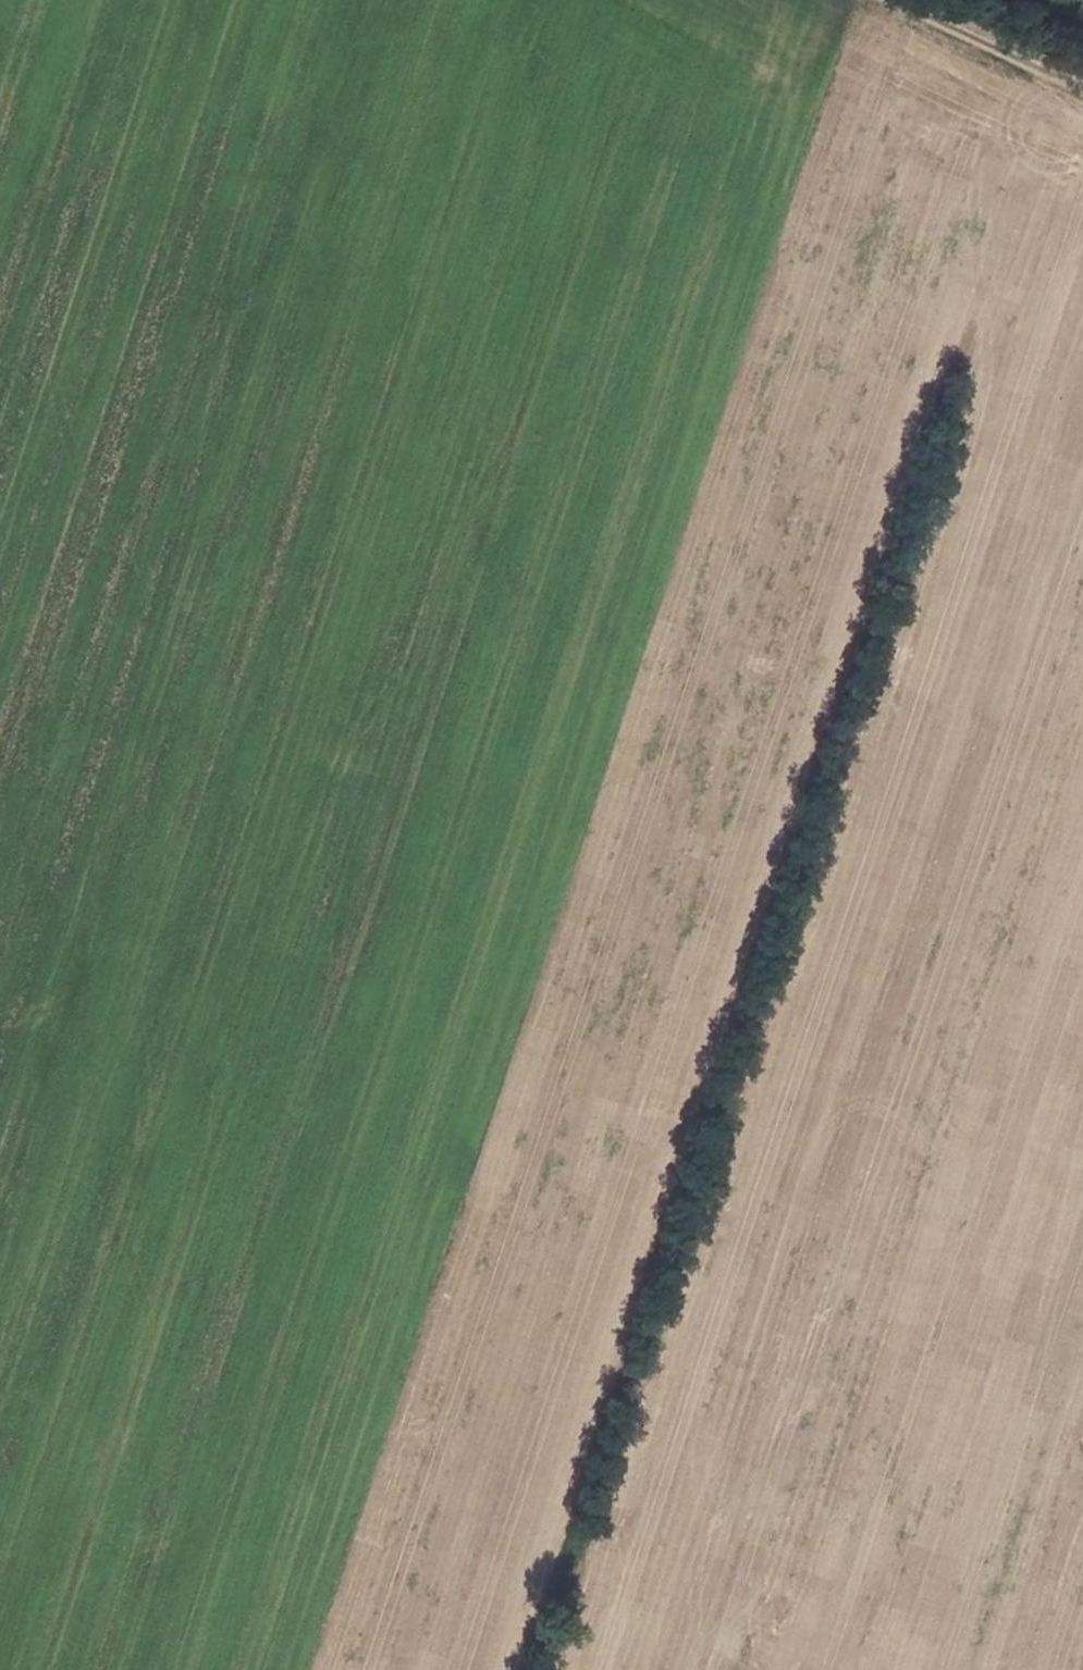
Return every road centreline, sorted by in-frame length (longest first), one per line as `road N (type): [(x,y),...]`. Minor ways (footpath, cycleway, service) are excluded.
road 1 (track): [(1082,96),(882,0)]

